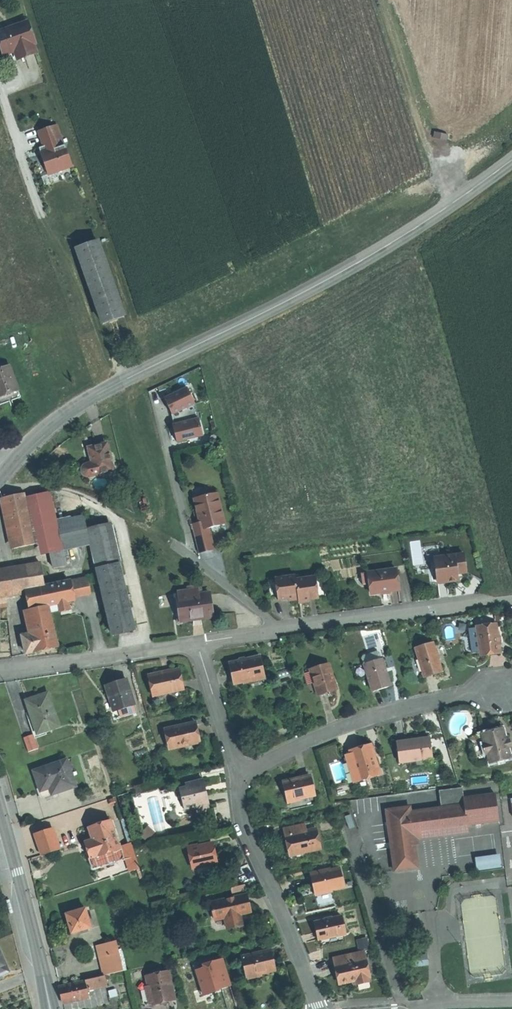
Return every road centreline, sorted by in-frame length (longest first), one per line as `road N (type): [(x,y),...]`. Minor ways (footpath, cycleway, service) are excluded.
road 1 (tertiary): [(6,469),(45,430),(115,383),(341,275),(511,161)]
road 2 (residential): [(0,486),(50,486),(101,501),(173,544),(272,631)]
road 3 (residential): [(234,775),(355,722),(502,688)]
road 4 (residential): [(234,775),(242,825),(320,1008)]
road 5 (residential): [(272,631),(511,598)]
road 6 (track): [(451,206),(381,0)]
road 7 (secondary): [(0,819),(49,1008)]
road 8 (residential): [(0,670),(193,644)]
road 9 (residential): [(193,644),(234,775)]

